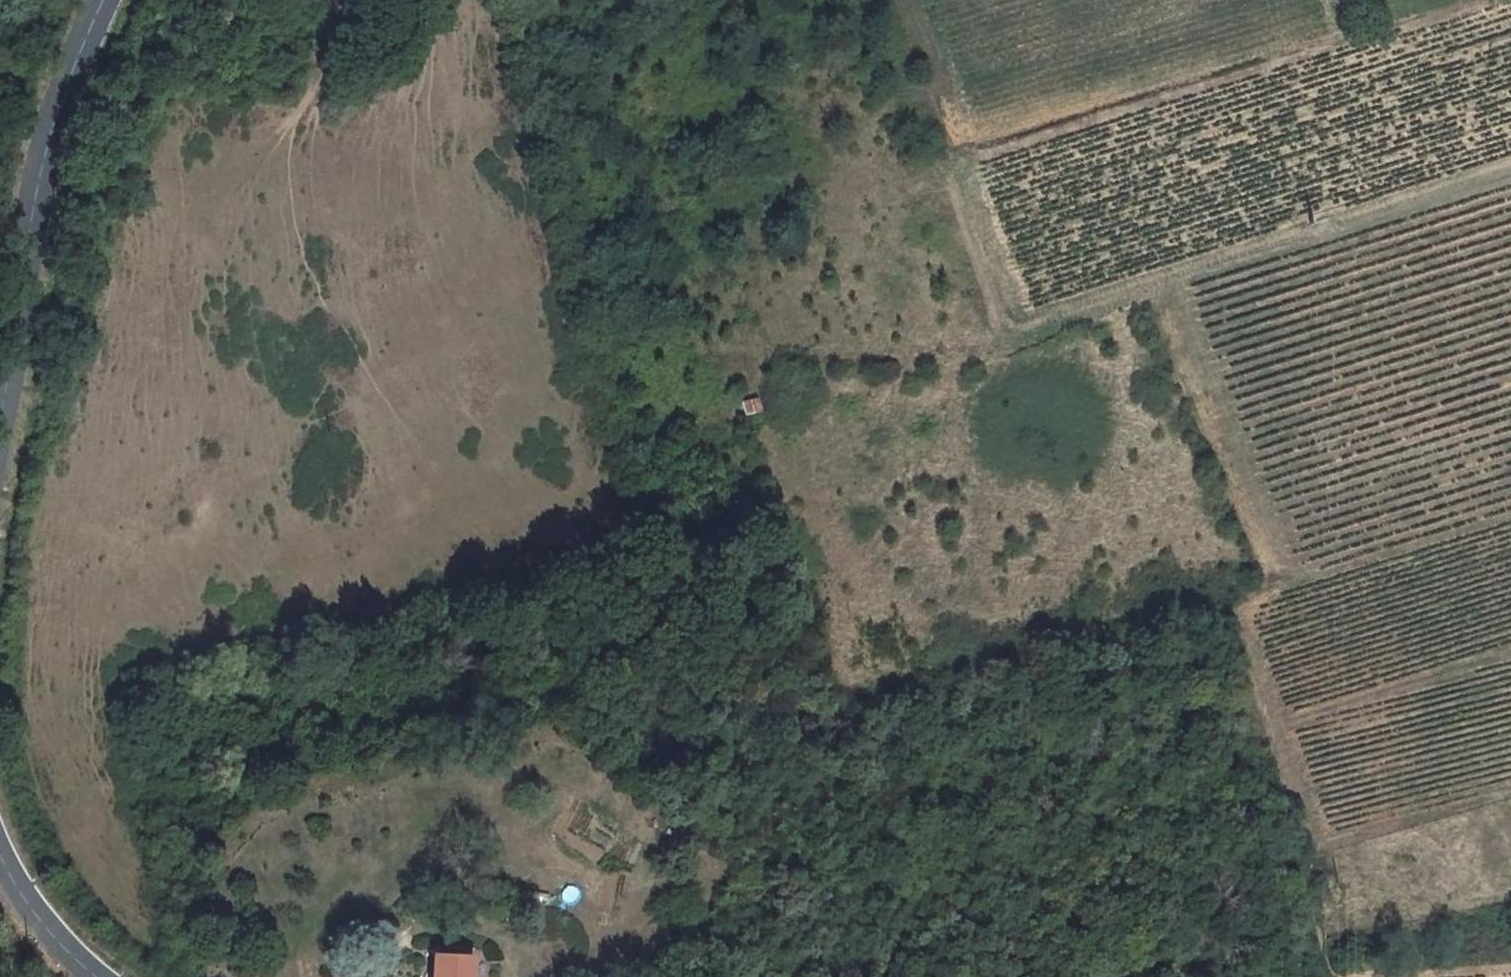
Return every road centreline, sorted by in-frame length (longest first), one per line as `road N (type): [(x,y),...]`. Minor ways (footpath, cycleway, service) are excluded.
road 1 (tertiary): [(0,411),(36,179),(74,63),(105,0)]
road 2 (track): [(1263,728),(1510,656)]
road 3 (tertiary): [(95,976),(54,940),(0,857)]

